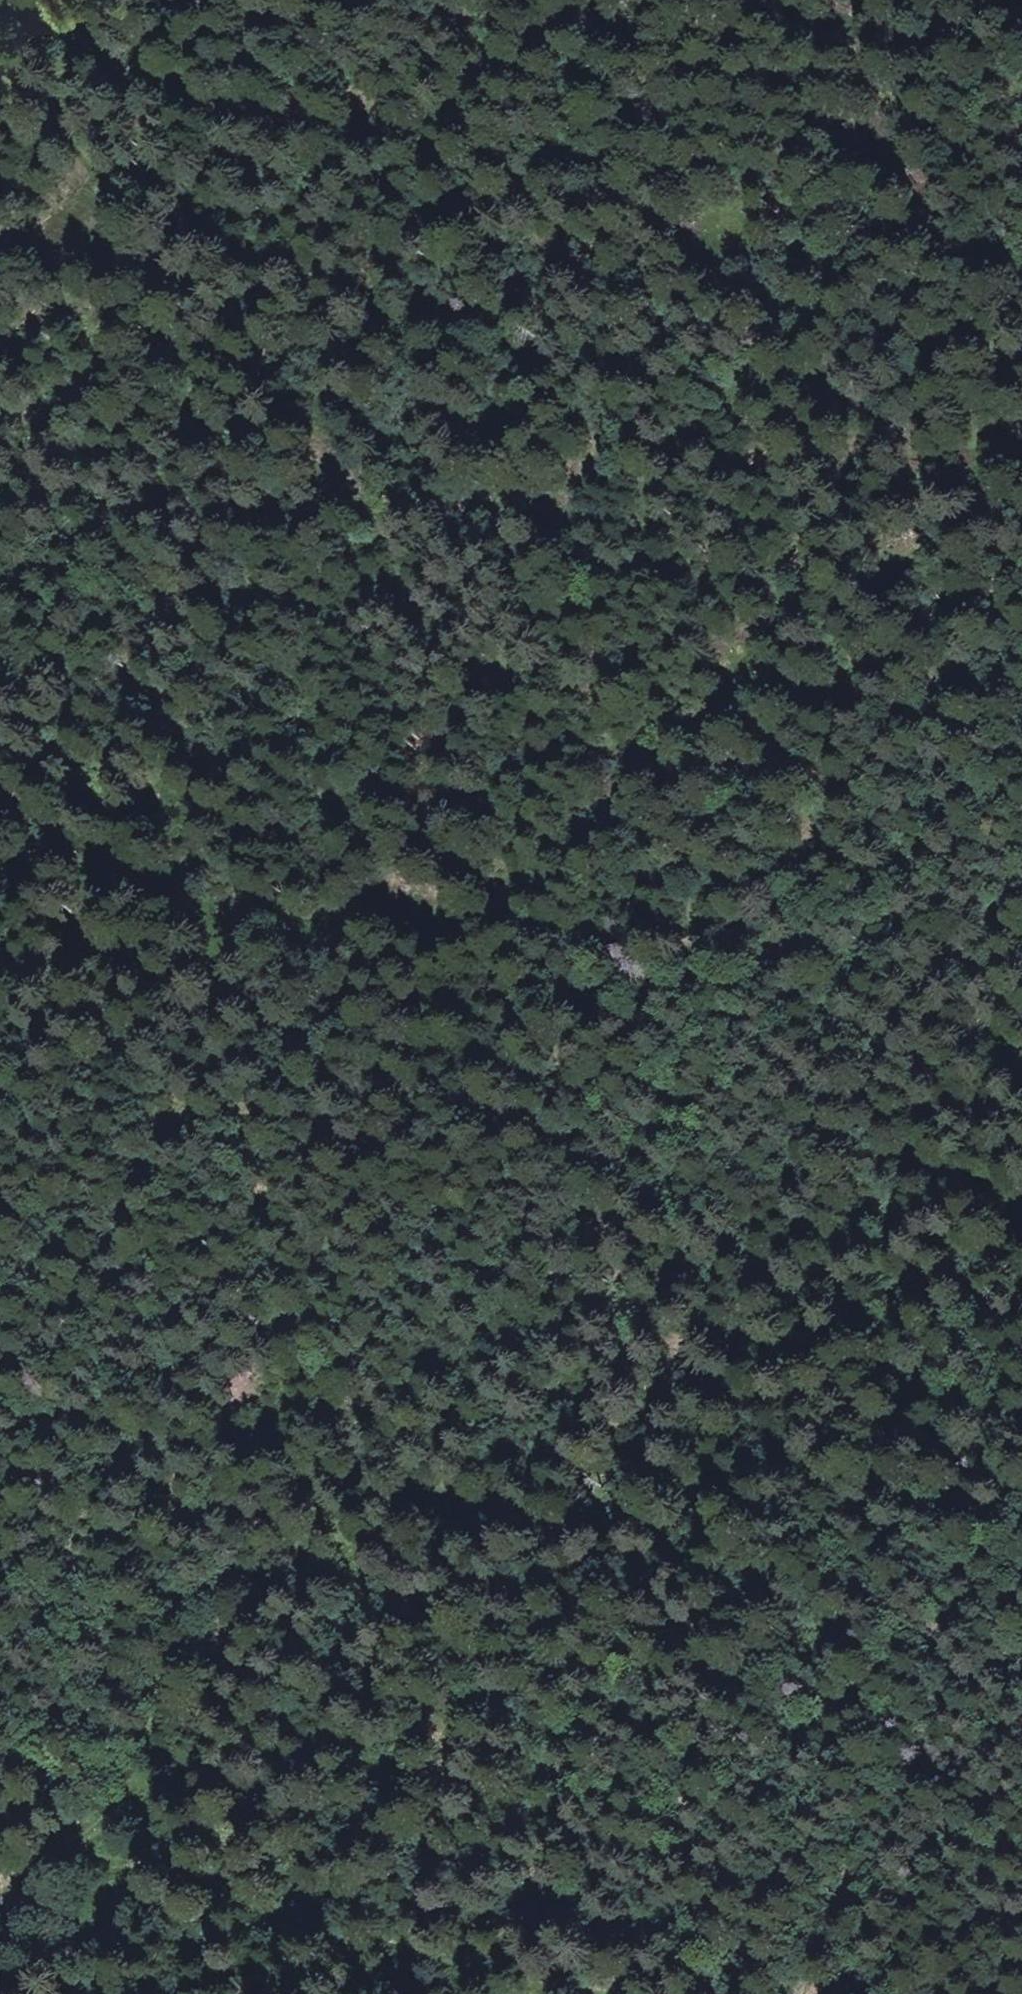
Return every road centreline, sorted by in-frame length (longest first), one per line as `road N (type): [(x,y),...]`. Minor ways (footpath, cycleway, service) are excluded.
road 1 (track): [(166,1876),(165,1805),(241,1731),(261,1643),(332,1558),(479,1457),(625,1404),(702,1397),(932,1200),(1021,1186)]
road 2 (track): [(166,1876),(356,1913),(562,1993)]
road 3 (track): [(778,0),(885,75),(1021,120)]
road 4 (track): [(0,1898),(40,1869),(90,1851),(166,1876)]
road 5 (track): [(102,1993),(166,1876)]

